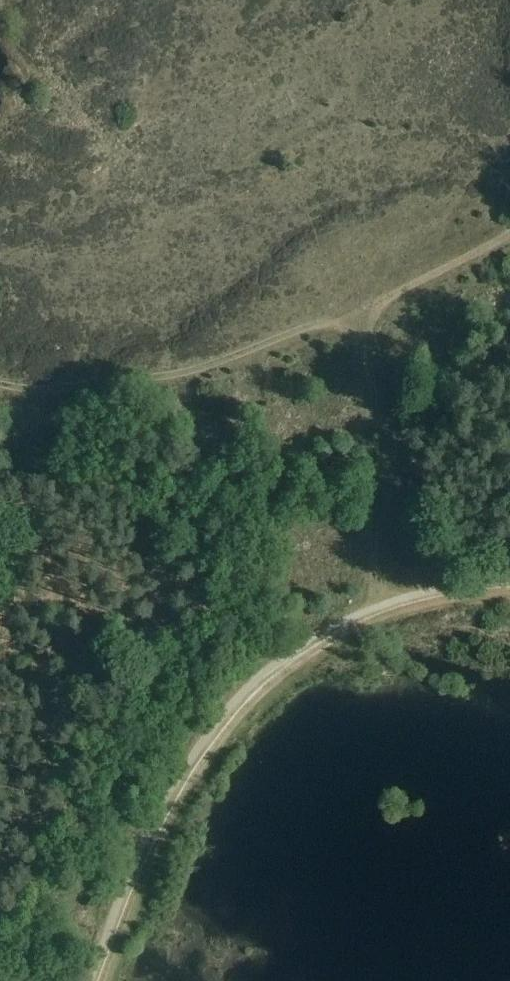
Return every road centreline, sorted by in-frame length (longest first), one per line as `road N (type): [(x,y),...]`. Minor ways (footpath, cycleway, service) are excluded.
road 1 (track): [(509,585),(394,604),(275,674),(202,759),(164,820),(99,980)]
road 2 (track): [(0,380),(159,377),(366,305),(509,236)]
road 3 (track): [(371,615),(377,418),(366,305)]

